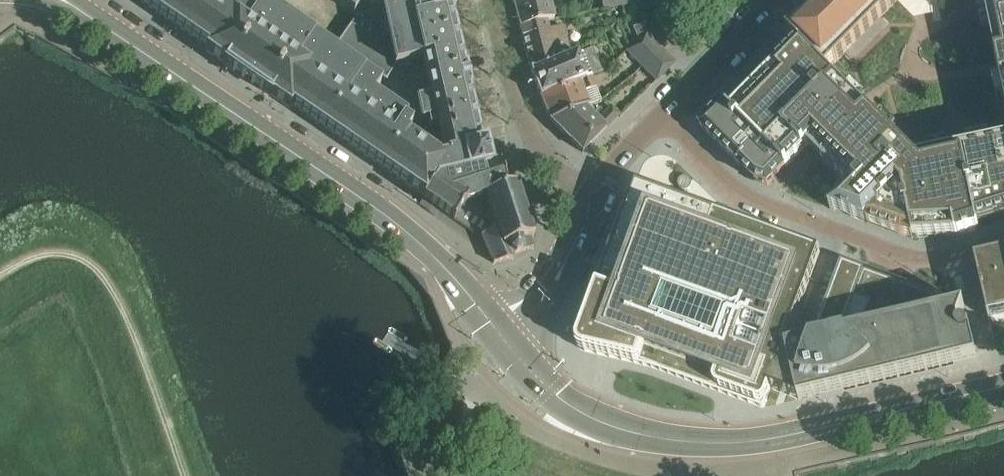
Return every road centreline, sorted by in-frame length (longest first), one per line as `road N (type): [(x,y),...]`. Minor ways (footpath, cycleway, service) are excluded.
road 1 (secondary): [(495,333),(438,263),(372,208),(66,0)]
road 2 (secondary): [(519,357),(565,402),(604,424),(703,443),(769,438),(1003,385)]
road 3 (residential): [(658,119),(723,184),(887,253),(941,257),(1003,238)]
road 4 (residential): [(492,0),(528,132),(556,172),(596,200)]
road 5 (residential): [(658,119),(771,0)]

